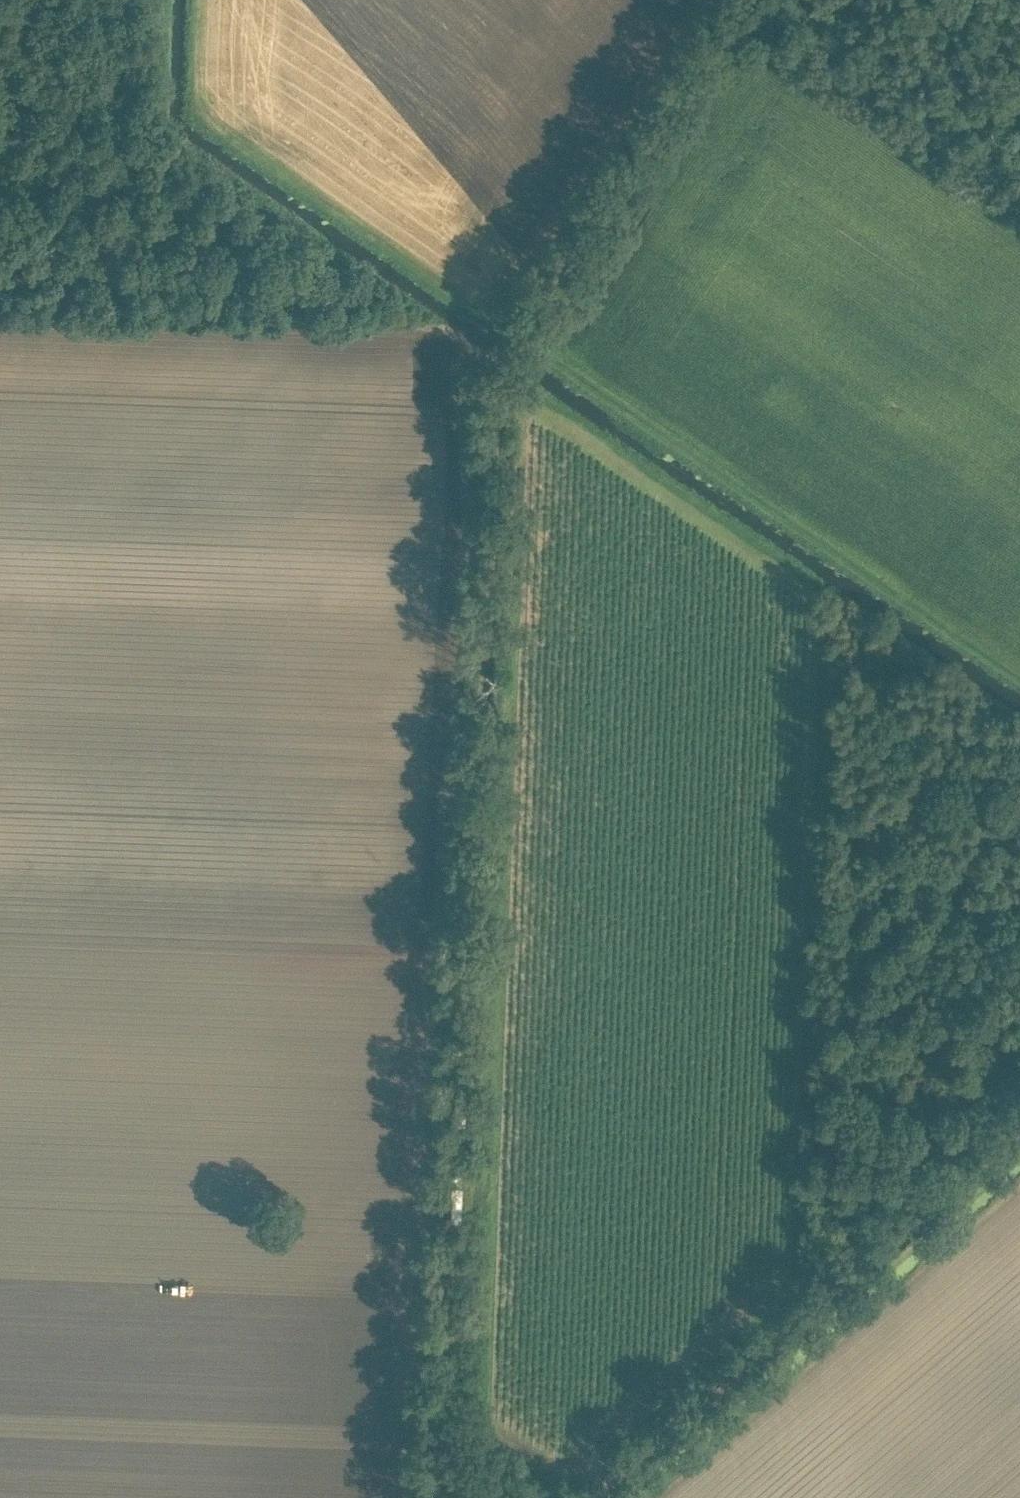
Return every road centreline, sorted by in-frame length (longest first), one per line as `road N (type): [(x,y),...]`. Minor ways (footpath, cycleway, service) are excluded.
road 1 (track): [(752,0),(508,373),(463,1497)]
road 2 (track): [(597,1497),(1019,1138)]

